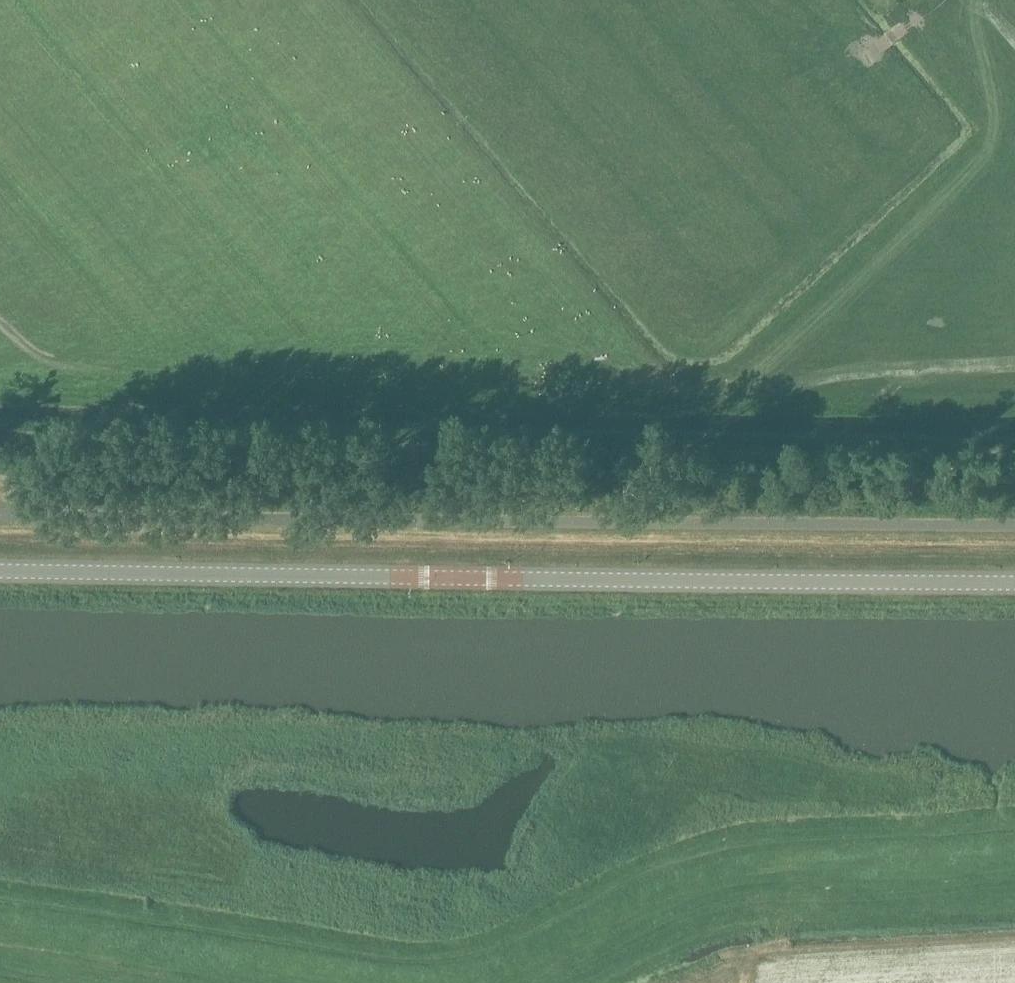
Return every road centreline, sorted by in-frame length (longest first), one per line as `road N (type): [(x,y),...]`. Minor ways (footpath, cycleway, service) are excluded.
road 1 (secondary): [(1014,586),(0,574)]

